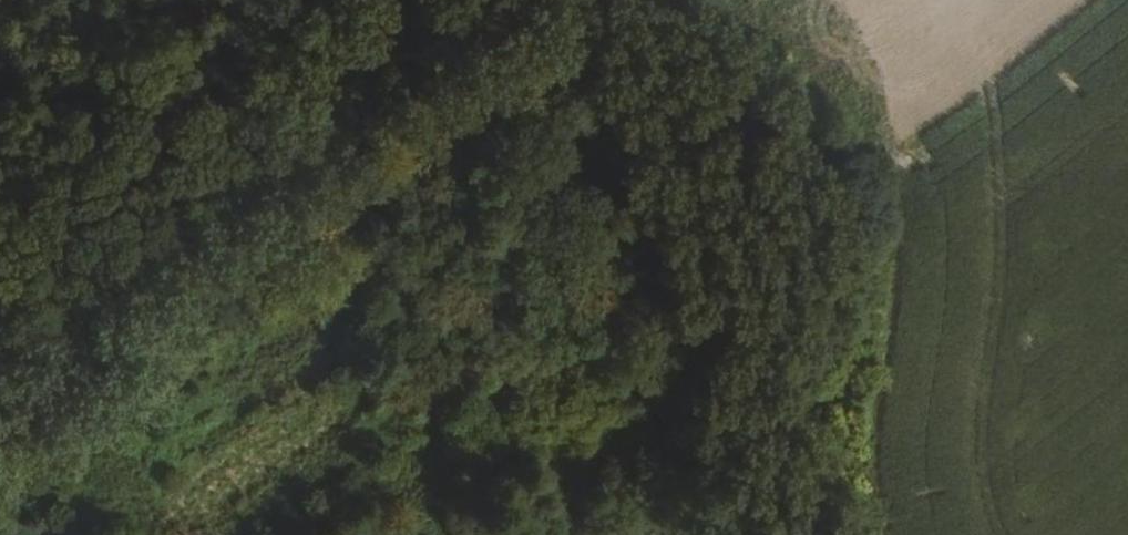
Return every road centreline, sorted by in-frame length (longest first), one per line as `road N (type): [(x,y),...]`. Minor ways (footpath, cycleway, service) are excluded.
road 1 (track): [(804,534),(734,176),(683,47),(590,0)]

